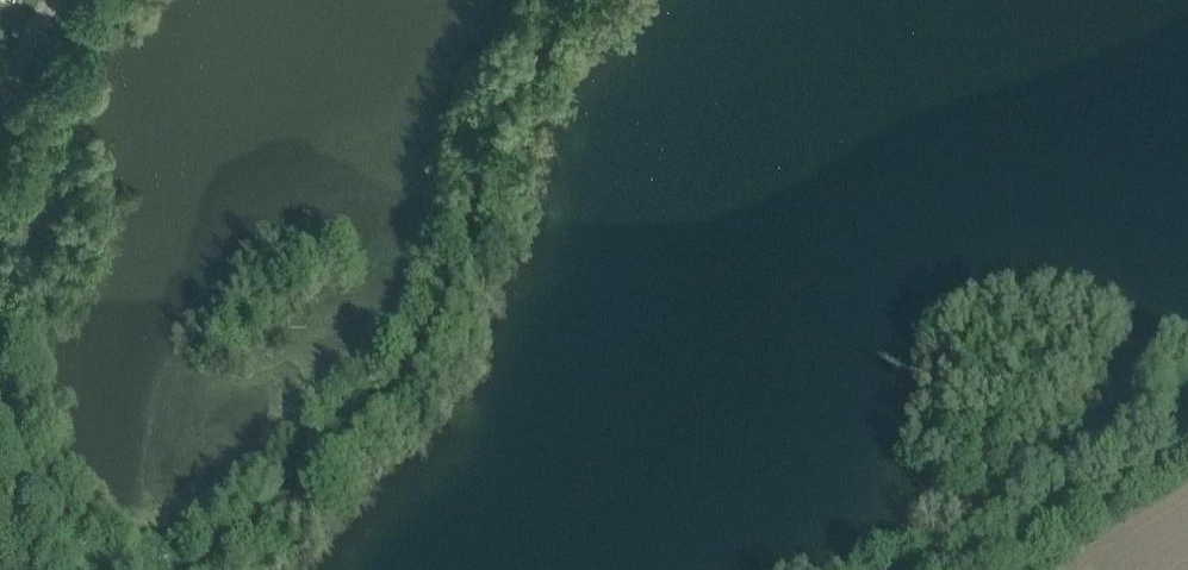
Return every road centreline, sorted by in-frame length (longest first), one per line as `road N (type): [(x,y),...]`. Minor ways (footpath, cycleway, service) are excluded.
road 1 (unclassified): [(0,114),(58,0)]

